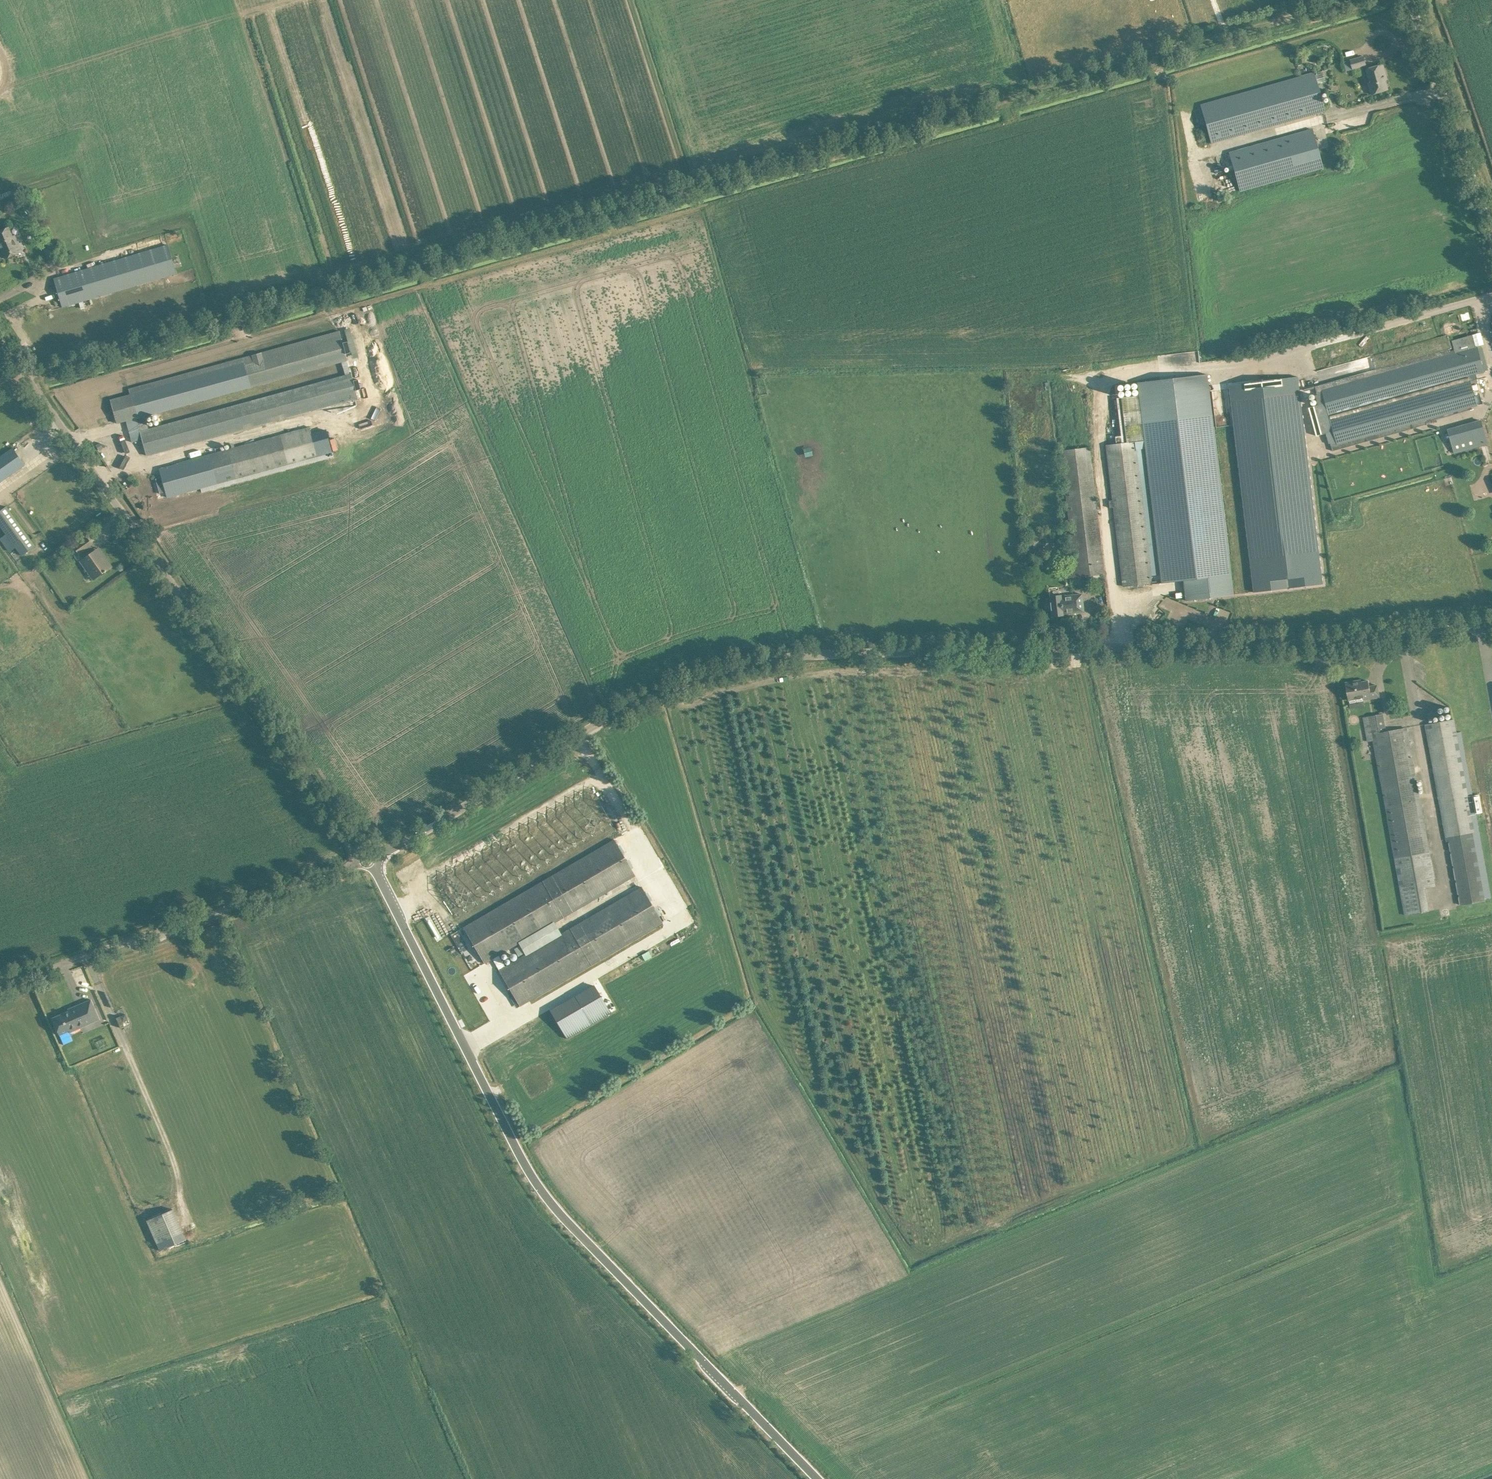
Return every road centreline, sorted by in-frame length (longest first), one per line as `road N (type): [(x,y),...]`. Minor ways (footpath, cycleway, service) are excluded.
road 1 (track): [(0,389),(1069,90),(1358,0)]
road 2 (unclassified): [(365,861),(567,739),(700,671),(858,648),(1286,646),(1491,623)]
road 3 (unclassified): [(809,1478),(547,1206),(365,861)]
road 4 (unclassified): [(365,861),(316,803),(0,349)]
road 5 (unclassified): [(0,984),(365,861)]
road 6 (unclassified): [(1491,242),(1408,0)]

